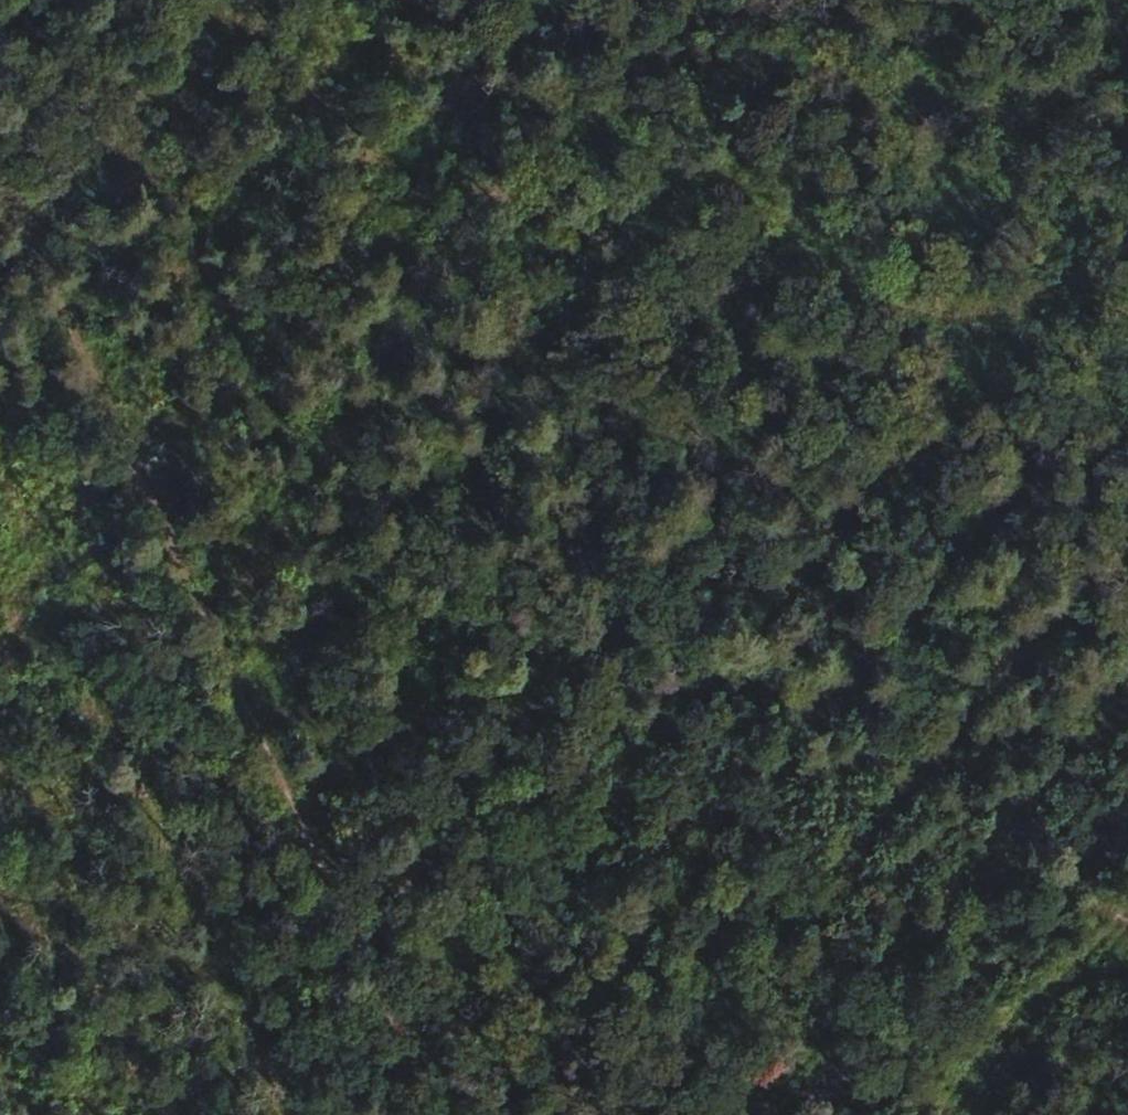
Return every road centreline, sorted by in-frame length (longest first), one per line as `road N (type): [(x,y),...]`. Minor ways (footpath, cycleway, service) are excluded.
road 1 (track): [(0,55),(1127,368)]
road 2 (track): [(434,1114),(0,196)]

